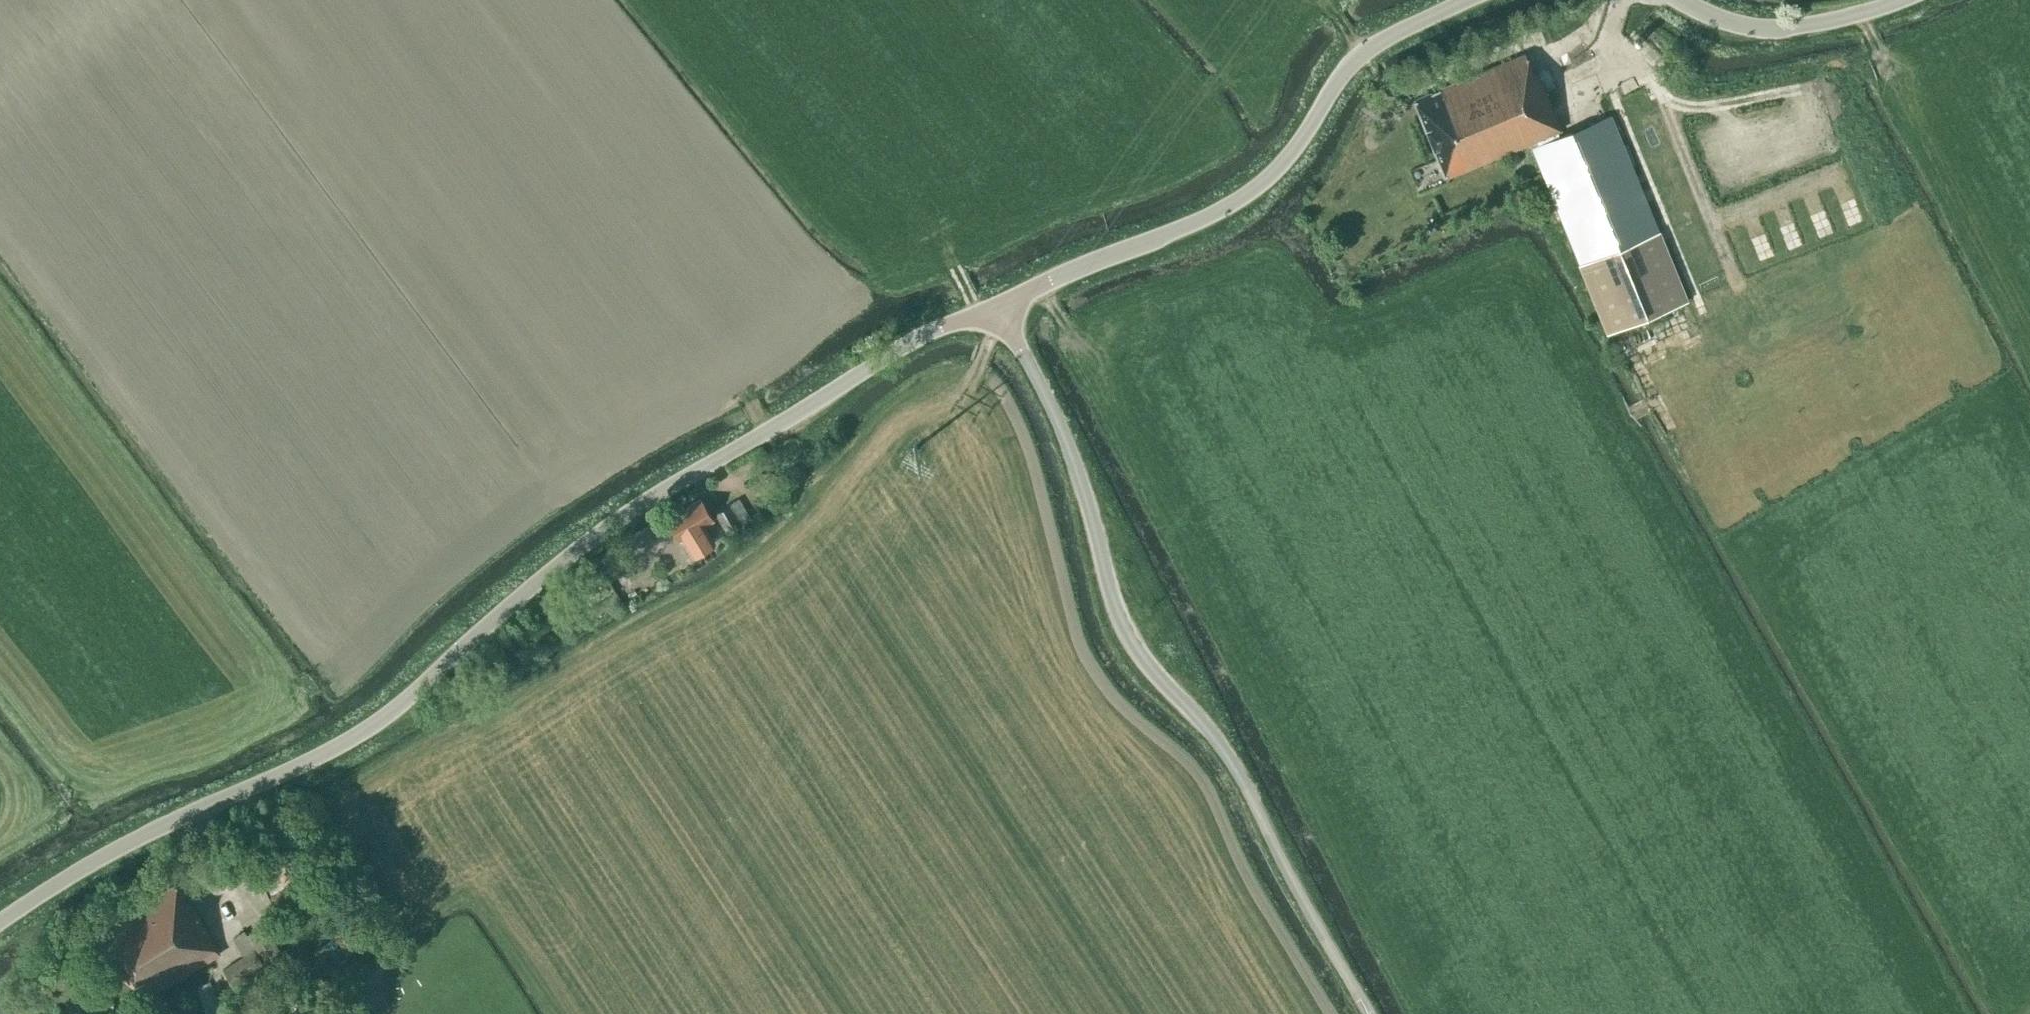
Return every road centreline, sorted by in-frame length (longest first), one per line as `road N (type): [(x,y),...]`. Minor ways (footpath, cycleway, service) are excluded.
road 1 (unclassified): [(0,922),(189,814),(375,728),(530,572),(634,506),(756,446),(912,340),(1000,303)]
road 2 (unclassified): [(1370,1013),(1231,764),(1145,680),(1113,630),(1070,461),(1000,303)]
road 3 (unclassified): [(1000,303),(1232,204),(1280,166),(1357,59),(1472,0)]
road 4 (unclassified): [(1685,0),(1755,28),(1829,22),(1901,0)]

